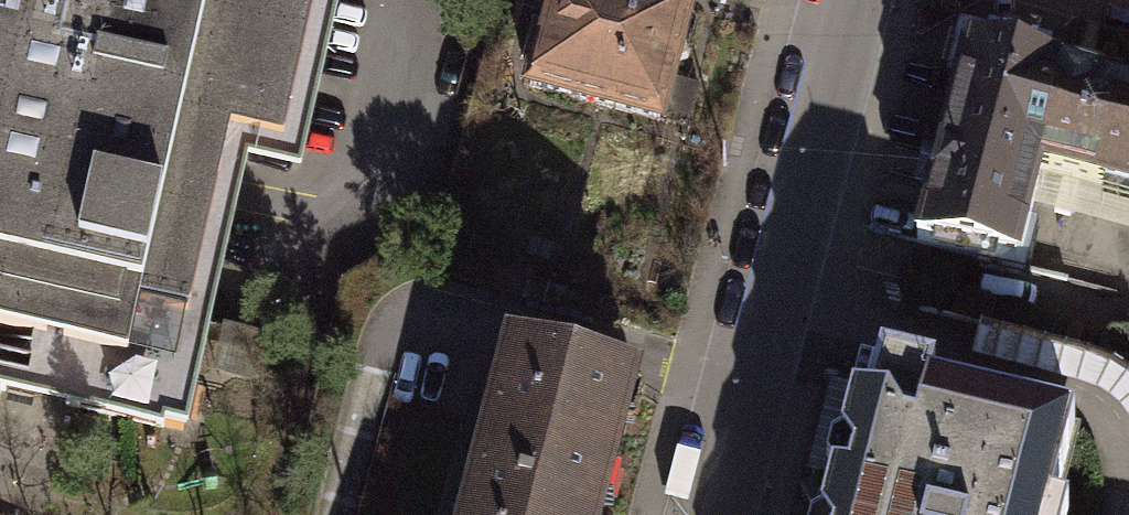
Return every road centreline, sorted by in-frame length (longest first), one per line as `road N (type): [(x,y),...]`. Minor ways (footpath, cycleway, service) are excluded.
road 1 (residential): [(715,514),(846,0)]

